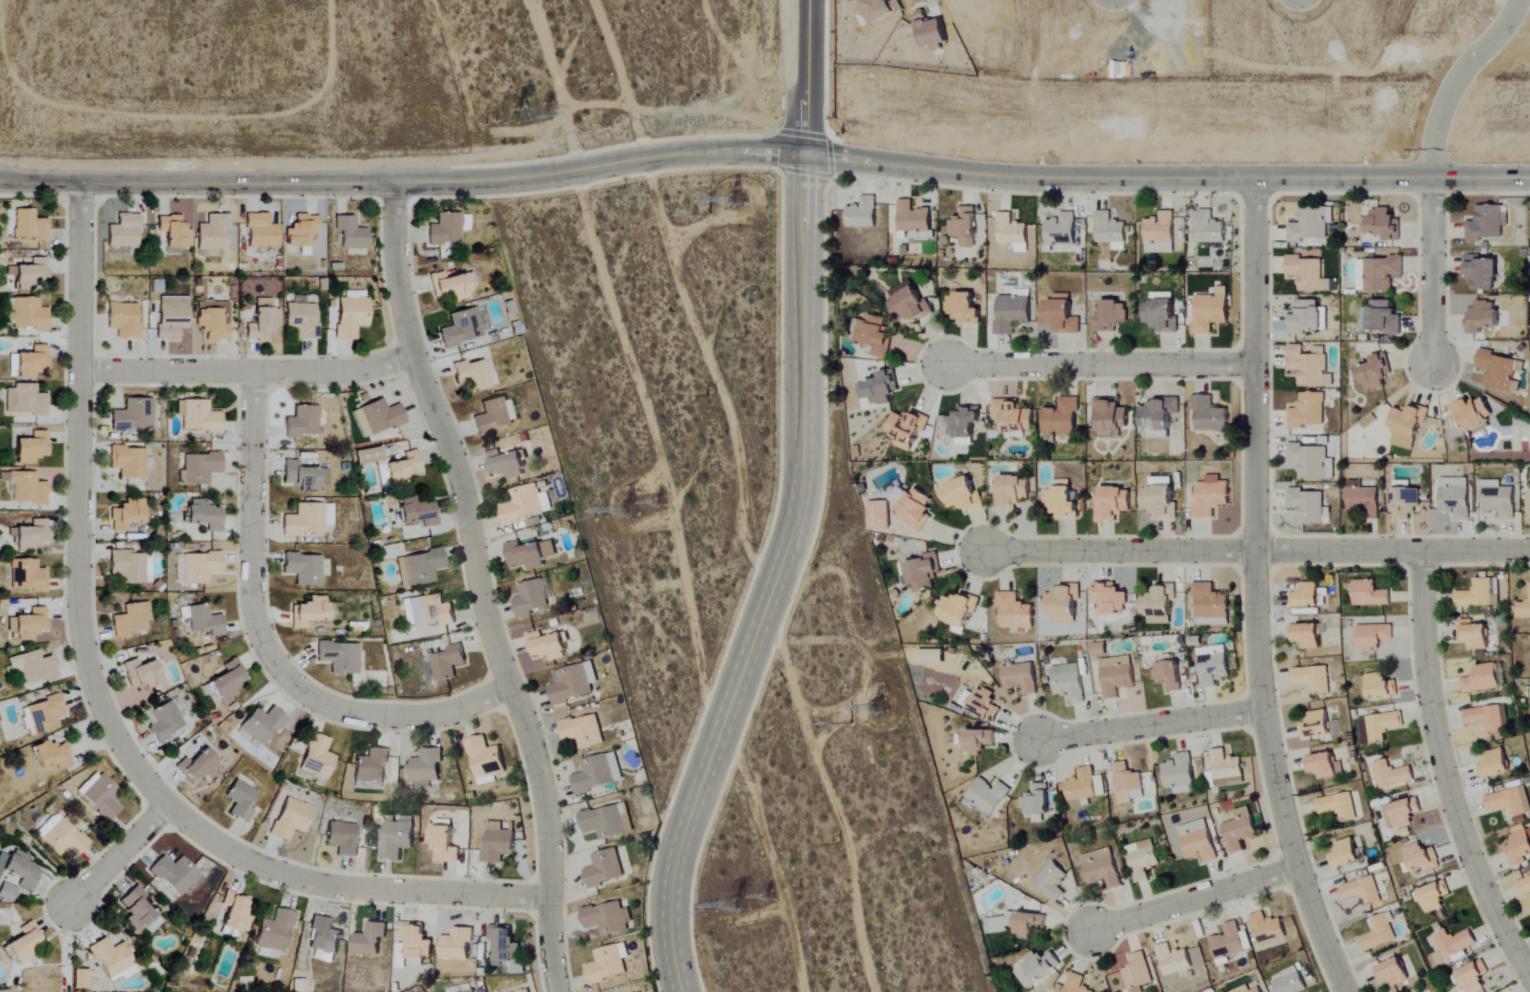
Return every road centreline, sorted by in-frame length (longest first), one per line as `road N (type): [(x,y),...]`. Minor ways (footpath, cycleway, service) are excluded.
road 1 (tertiary): [(1529,177),(997,178),(740,150),(628,160),(493,186),(0,181)]
road 2 (residential): [(550,898),(335,888),(293,878),(207,838),(165,805),(128,758),(100,709),(77,616),(80,183)]
road 3 (tertiary): [(683,991),(671,948),(670,875),(806,493),(805,0)]
road 4 (residential): [(558,991),(541,784),(479,592),(455,461),(413,356),(397,280),(394,186)]
road 5 (residential): [(1345,991),(1297,867),(1264,709),(1256,180)]
road 6 (residential): [(510,685),(421,717),(381,715),(340,709),(297,689),(278,667),(261,642),(251,600),(251,371)]
road 7 (residential): [(1421,550),(1430,704),(1443,771),(1486,894),(1529,976)]
road 8 (residential): [(78,370),(358,370),(413,356)]
road 9 (residential): [(945,365),(1255,365)]
road 10 (residential): [(983,552),(1257,551)]
road 11 (residential): [(1257,551),(1529,550)]
road 12 (residential): [(1043,741),(1264,709)]
road 13 (residential): [(1089,932),(1297,867)]
road 14 (residential): [(1522,0),(1502,35),(1466,70),(1436,124),(1433,178)]
road 15 (residential): [(1431,368),(1433,178)]
road 16 (residential): [(67,906),(165,805)]

